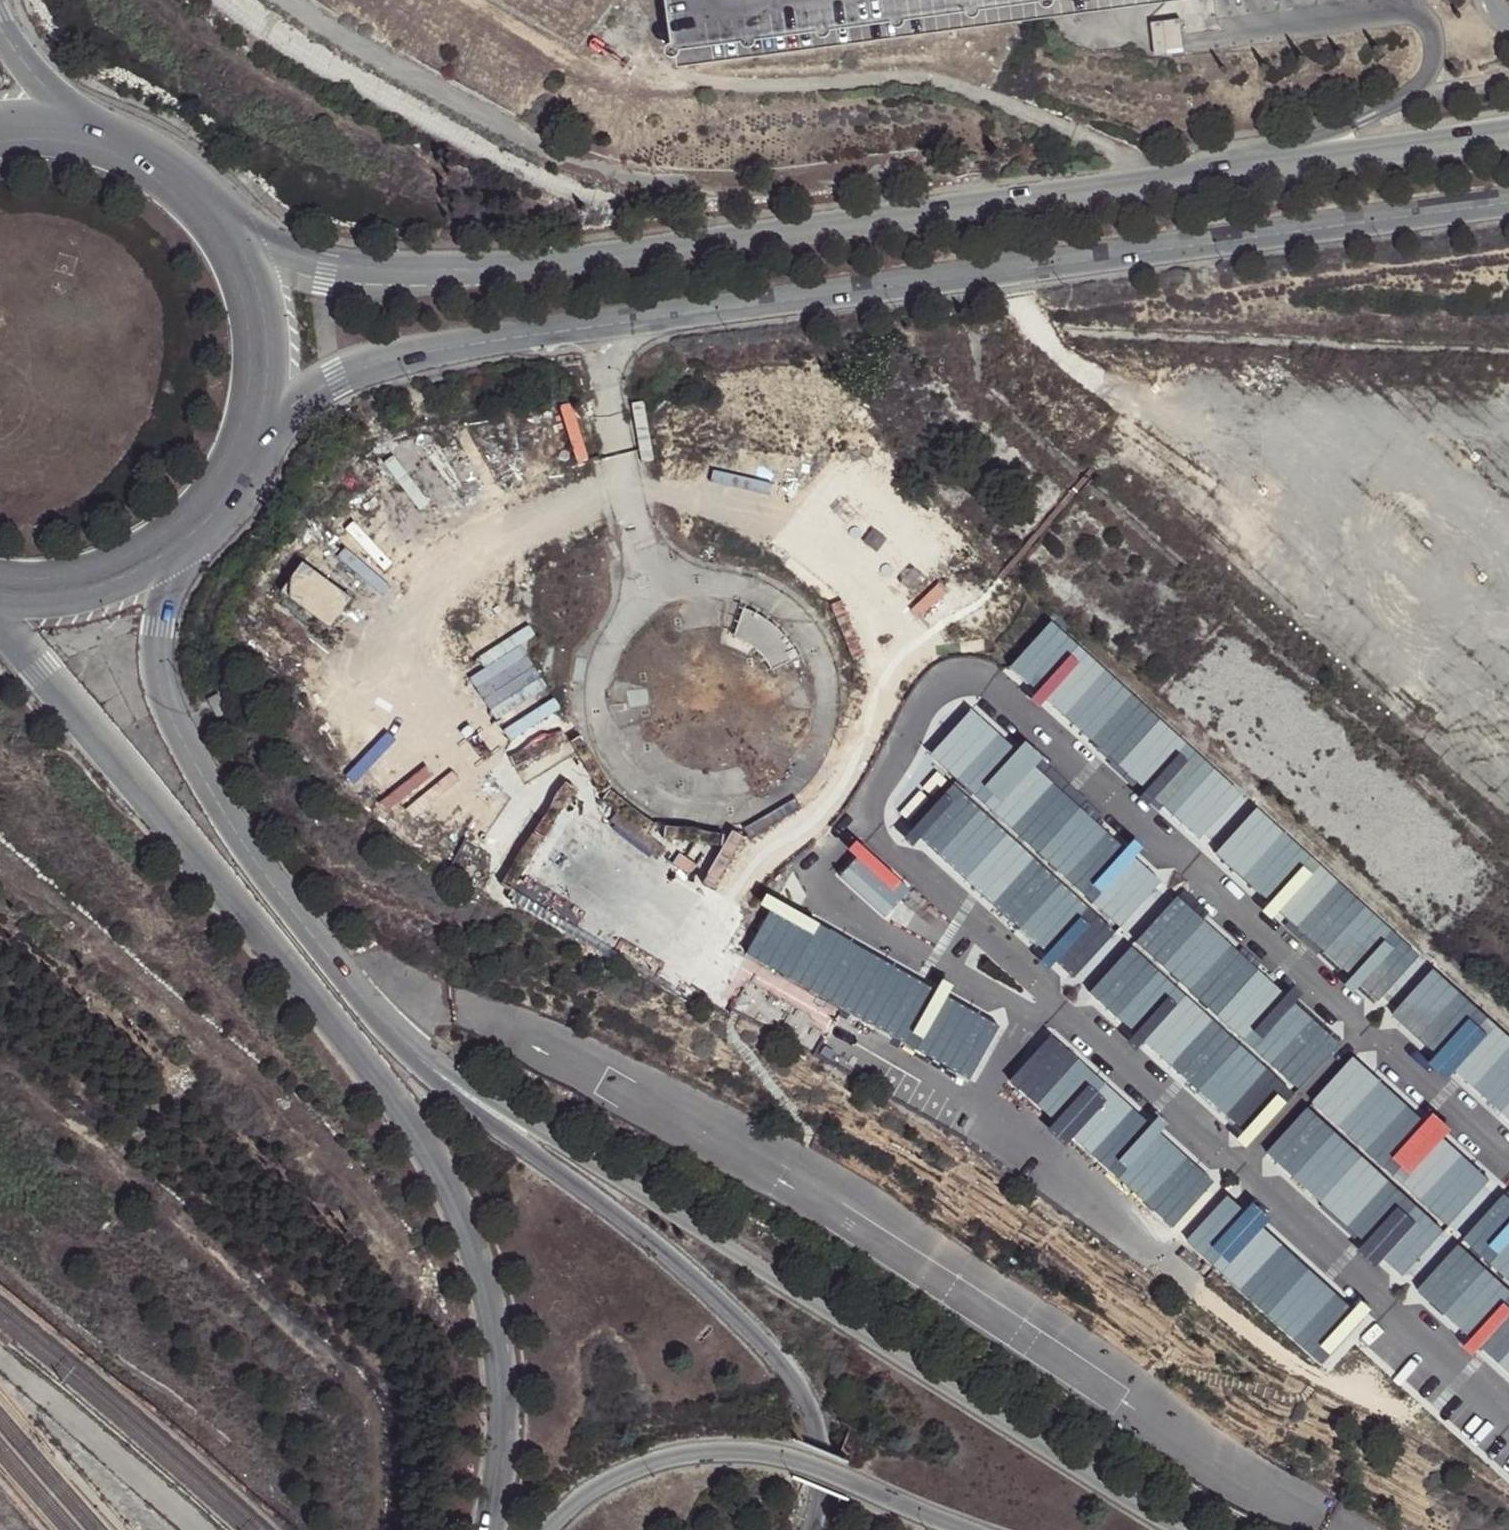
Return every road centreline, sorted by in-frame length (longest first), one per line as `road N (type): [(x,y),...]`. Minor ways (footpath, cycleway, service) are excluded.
road 1 (tertiary): [(1508,129),(484,273),(328,272),(234,248)]
road 2 (tertiary): [(254,424),(336,376),(409,353),(1508,203)]
road 3 (secondary): [(0,622),(356,1054),(439,1176),(484,1290),(501,1373),(494,1529)]
road 4 (tertiary): [(1173,1529),(390,1035)]
road 5 (motorway): [(809,1529),(821,1489),(819,1436),(798,1391),(757,1339),(652,1245),(437,1085),(390,1035)]
road 6 (secondary): [(390,1035),(233,828),(157,682),(157,626),(178,541)]
road 7 (tertiary): [(952,1529),(794,1465),(725,1453),(656,1464),(589,1496),(551,1529)]
road 8 (secondary): [(234,248),(195,196),(144,157),(84,133)]
road 9 (secondary): [(0,590),(45,594),(115,578),(178,541)]
road 10 (secondary): [(254,424),(263,365),(256,304),(234,248)]
road 11 (secondary): [(178,541),(237,468),(254,424)]
road 12 (tertiary): [(84,133),(0,23)]

